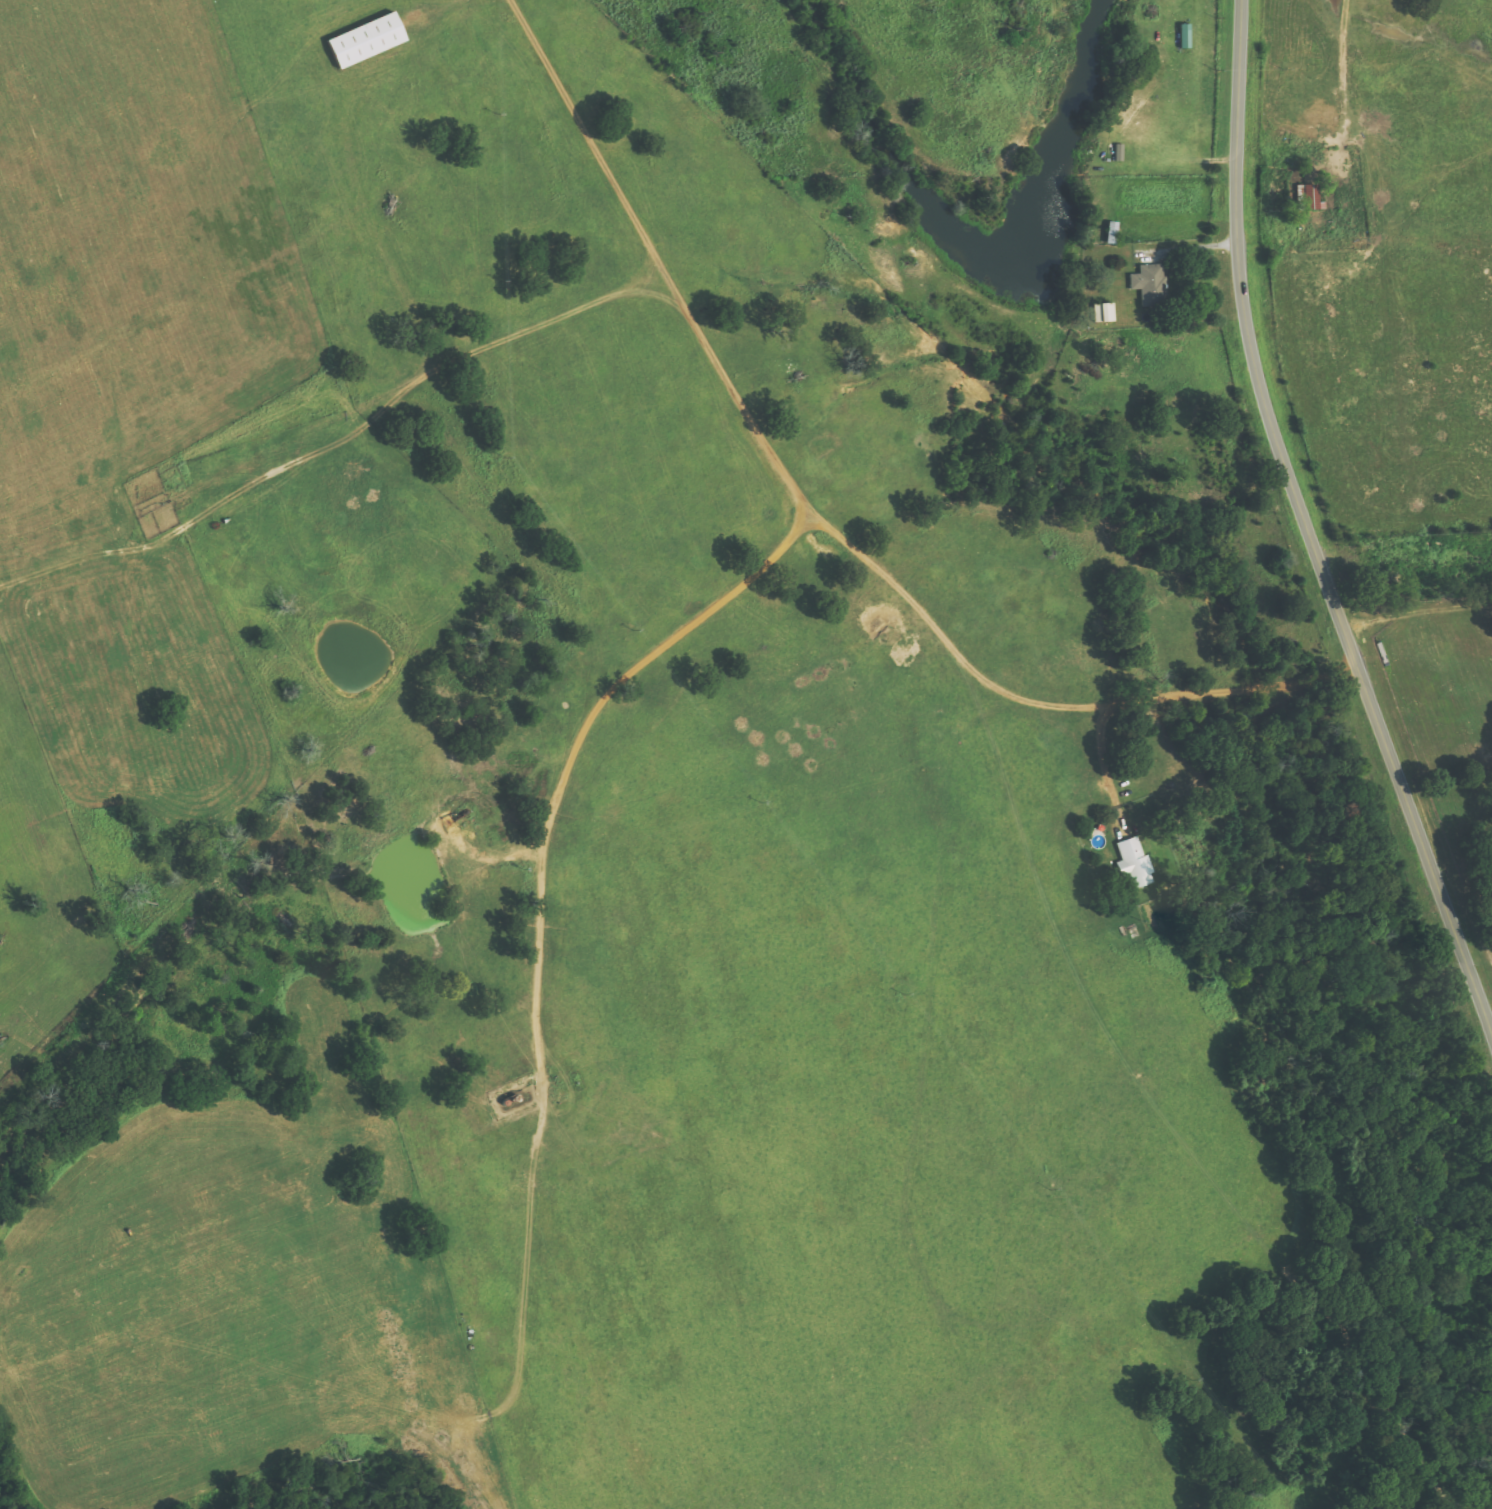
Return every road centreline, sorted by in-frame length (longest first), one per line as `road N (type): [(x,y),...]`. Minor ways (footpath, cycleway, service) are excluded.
road 1 (secondary): [(1491,1033),(1357,674),(1252,358),(1238,266),(1242,0)]

